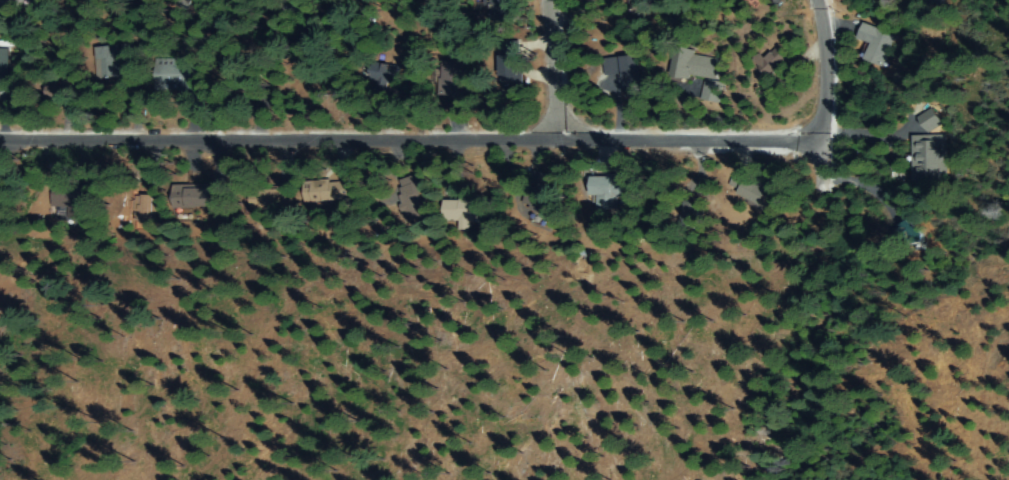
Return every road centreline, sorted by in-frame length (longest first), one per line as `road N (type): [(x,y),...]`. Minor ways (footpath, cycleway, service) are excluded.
road 1 (residential): [(0,141),(825,143)]
road 2 (residential): [(824,184),(829,60),(821,0)]
road 3 (residential): [(563,142),(553,0)]

